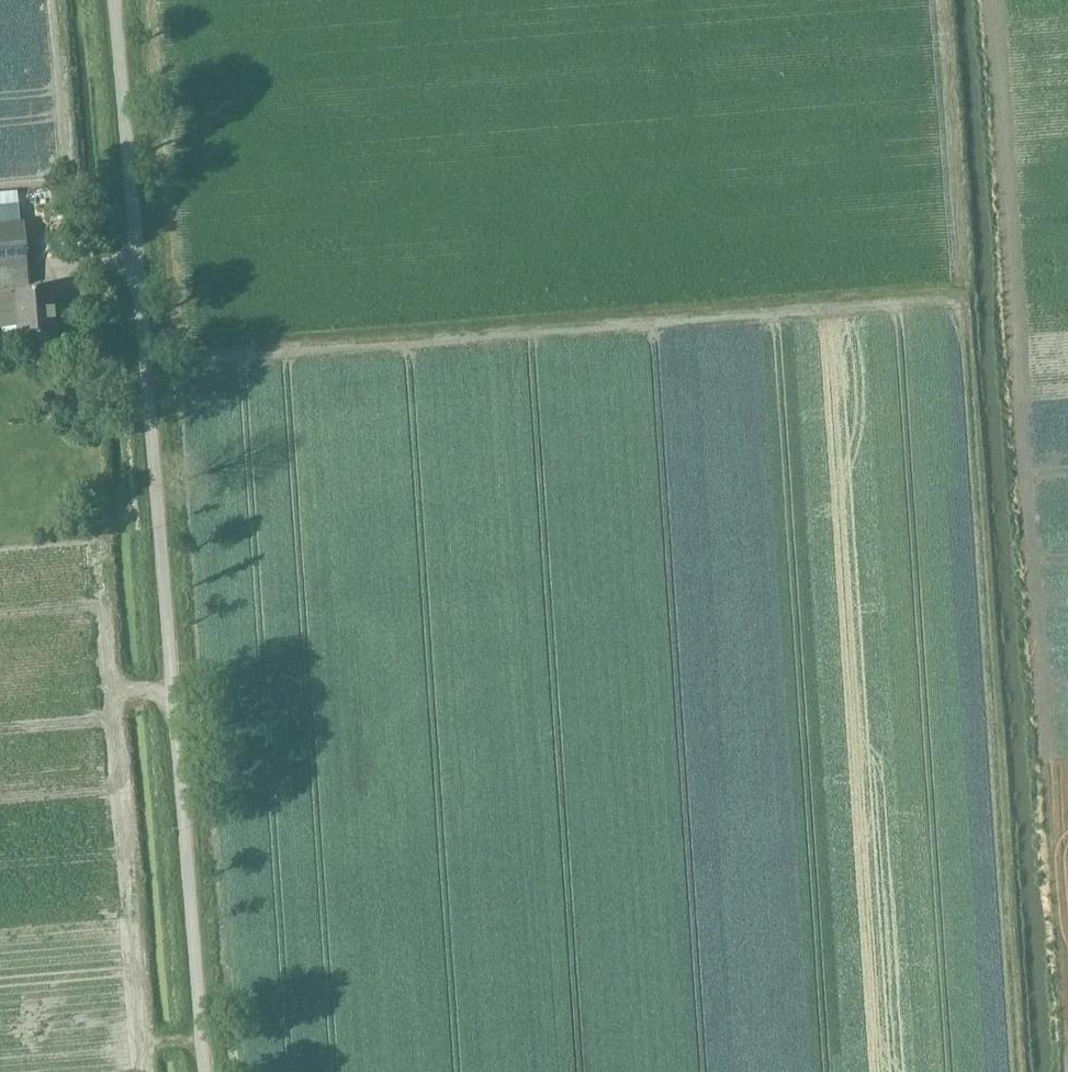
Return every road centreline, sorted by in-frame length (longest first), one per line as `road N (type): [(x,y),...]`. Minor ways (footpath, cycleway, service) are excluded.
road 1 (unclassified): [(203,1071),(111,0)]

